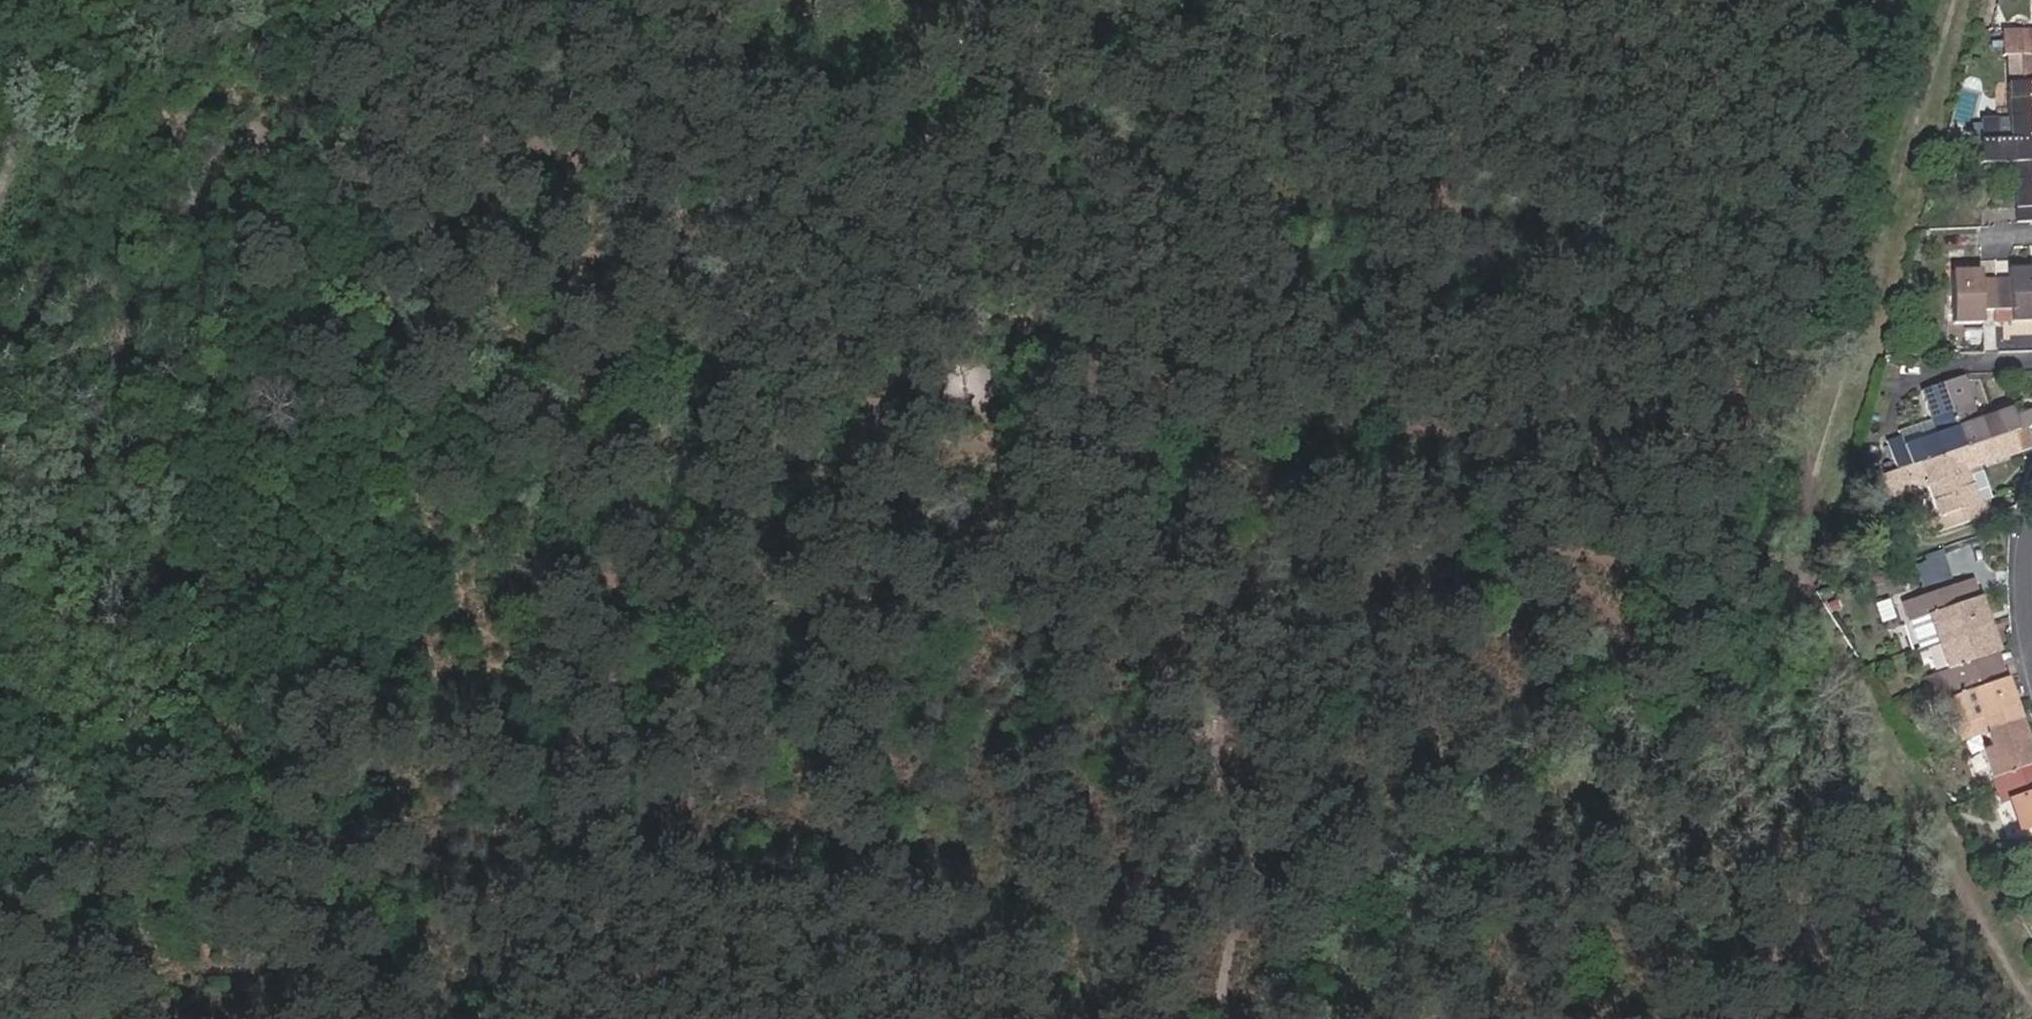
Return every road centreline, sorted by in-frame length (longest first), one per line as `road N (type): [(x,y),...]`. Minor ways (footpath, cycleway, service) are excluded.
road 1 (residential): [(2031,521),(2022,585),(2031,660)]

